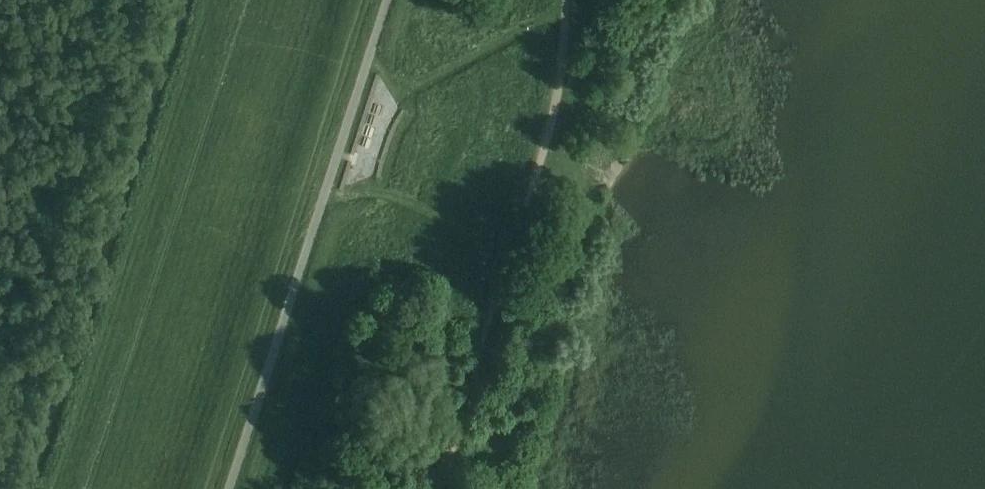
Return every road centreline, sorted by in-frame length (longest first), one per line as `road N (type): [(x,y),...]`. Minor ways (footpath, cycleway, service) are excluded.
road 1 (track): [(204,0),(53,488)]
road 2 (track): [(572,0),(551,139),(444,488)]

